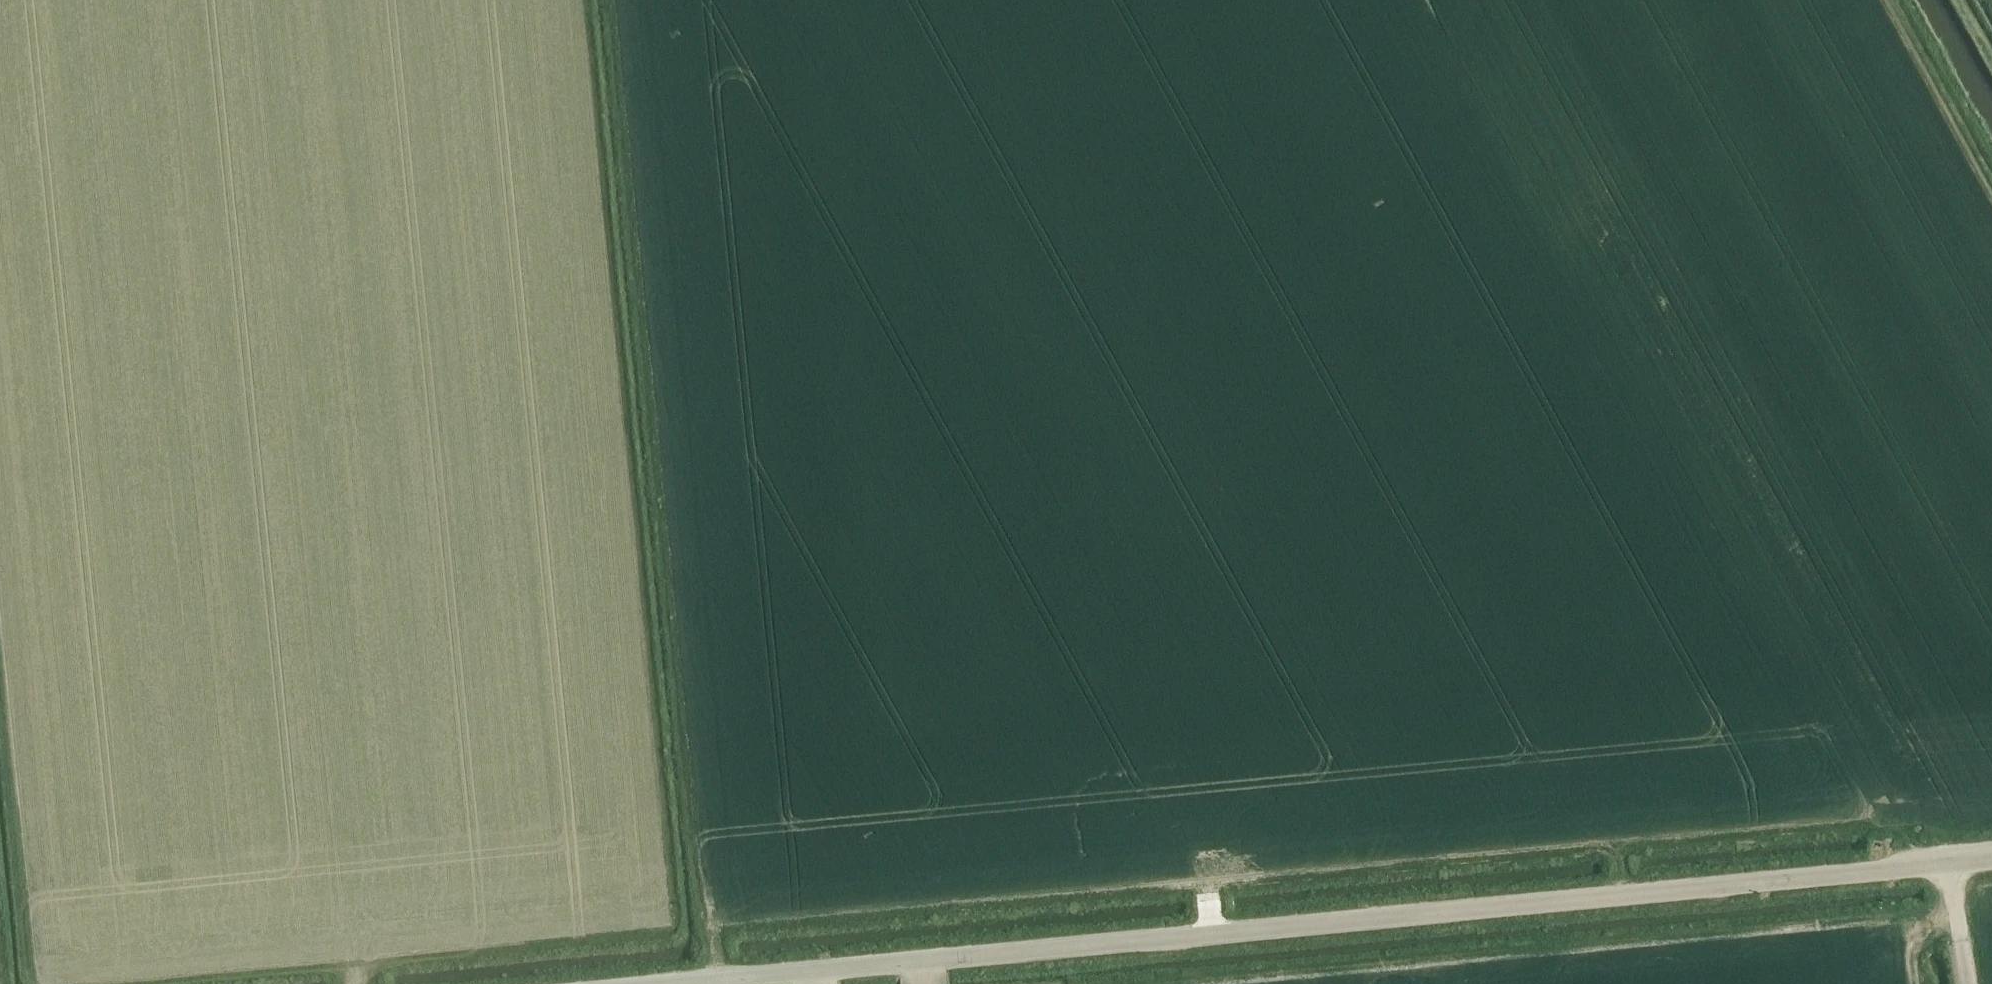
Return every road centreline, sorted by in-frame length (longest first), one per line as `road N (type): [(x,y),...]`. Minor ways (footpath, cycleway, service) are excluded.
road 1 (unclassified): [(682,983),(1991,861)]
road 2 (track): [(1991,176),(1896,0)]

